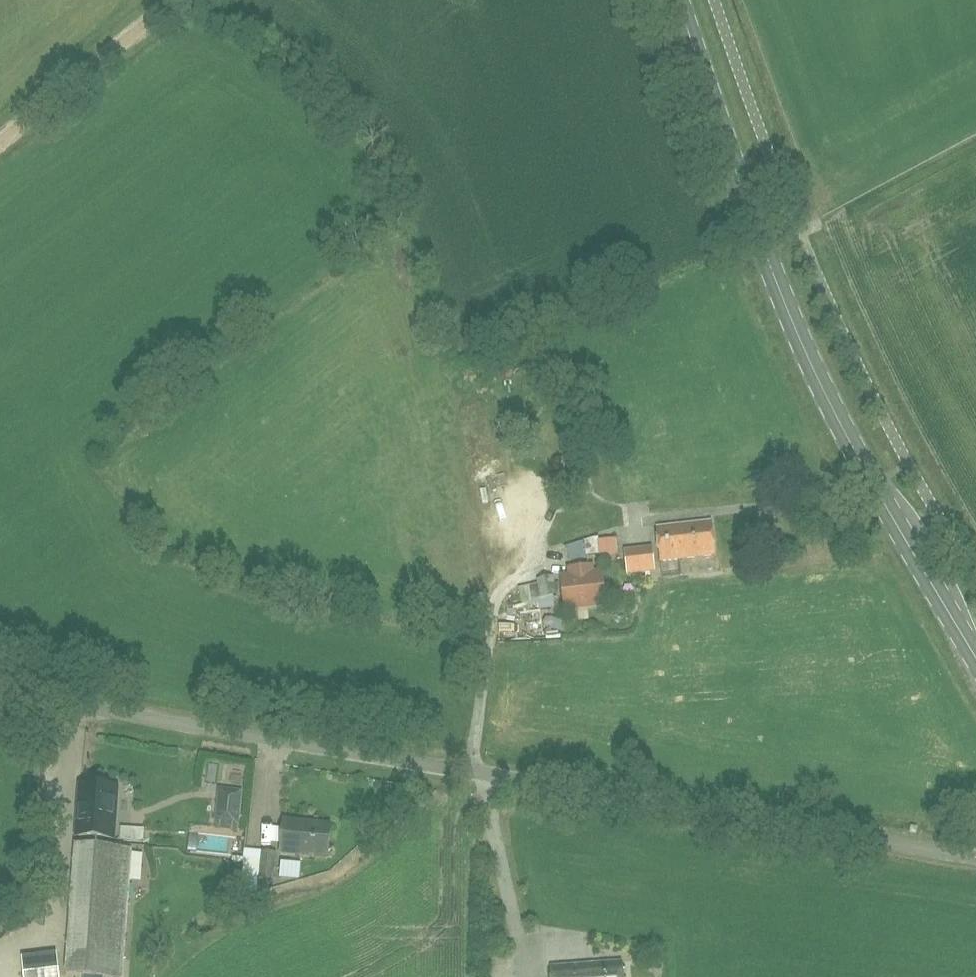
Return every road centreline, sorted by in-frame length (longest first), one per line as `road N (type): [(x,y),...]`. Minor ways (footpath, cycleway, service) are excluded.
road 1 (unclassified): [(0,692),(975,857)]
road 2 (primary): [(975,656),(808,357),(678,0)]
road 3 (track): [(0,139),(172,0)]

